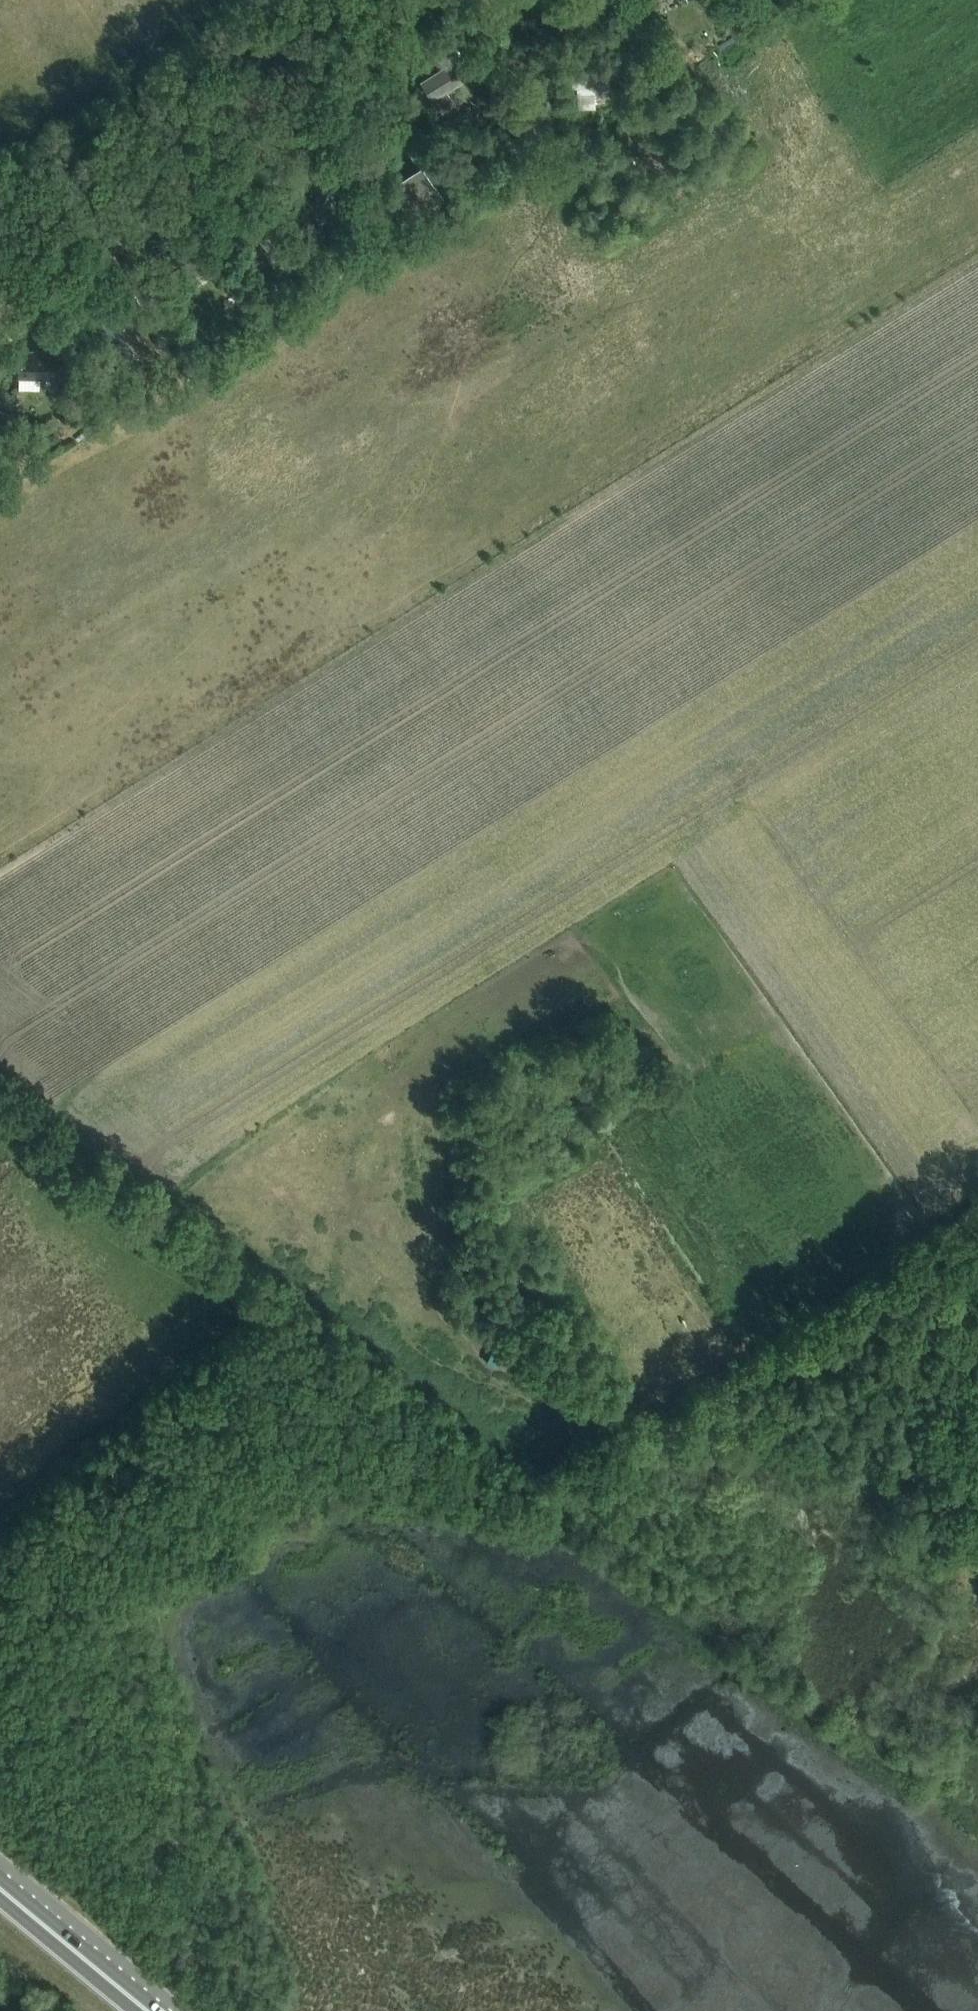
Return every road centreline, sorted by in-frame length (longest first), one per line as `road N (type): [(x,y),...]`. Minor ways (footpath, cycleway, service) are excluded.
road 1 (trunk): [(148,2010),(0,1886)]

